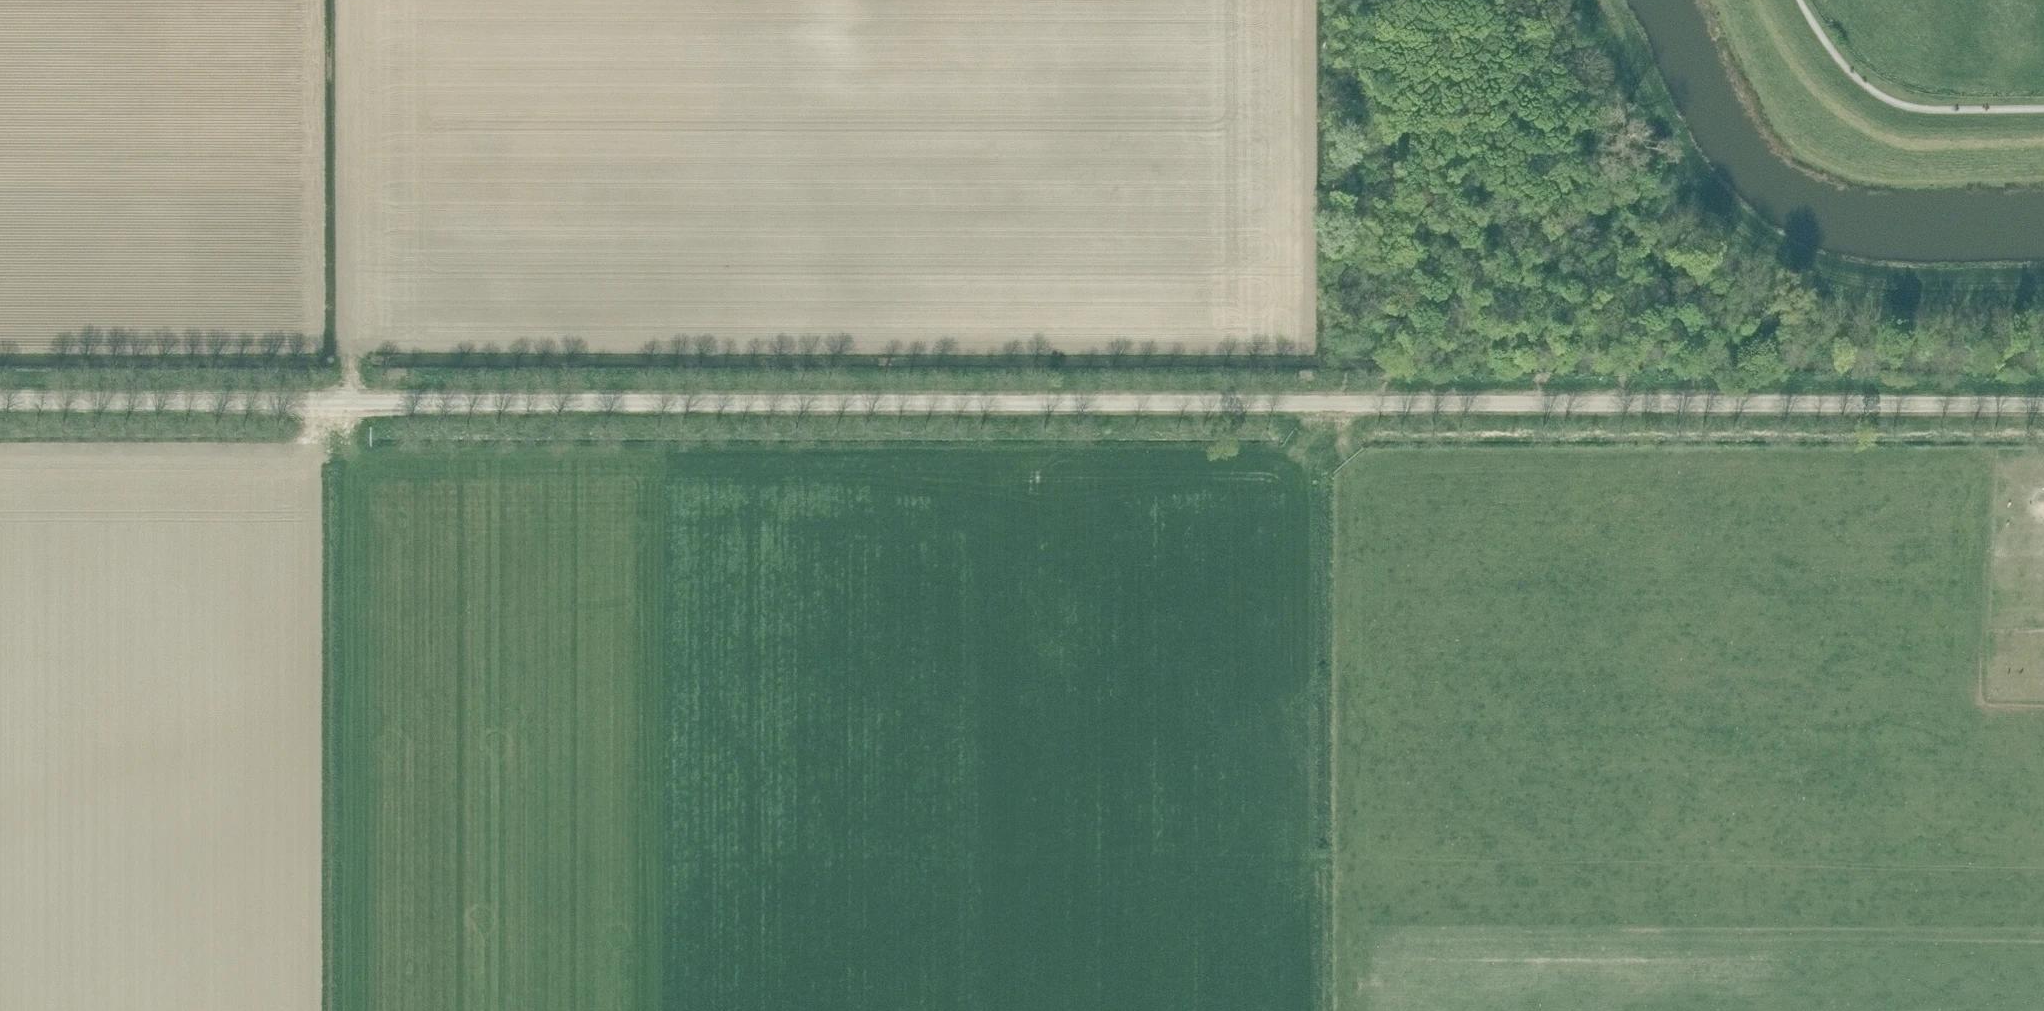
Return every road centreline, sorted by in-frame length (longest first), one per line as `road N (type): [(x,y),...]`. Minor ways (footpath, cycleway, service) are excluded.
road 1 (unclassified): [(0,401),(2043,404)]
road 2 (track): [(1599,0),(1641,97),(1722,233),(1814,280),(2043,282)]

